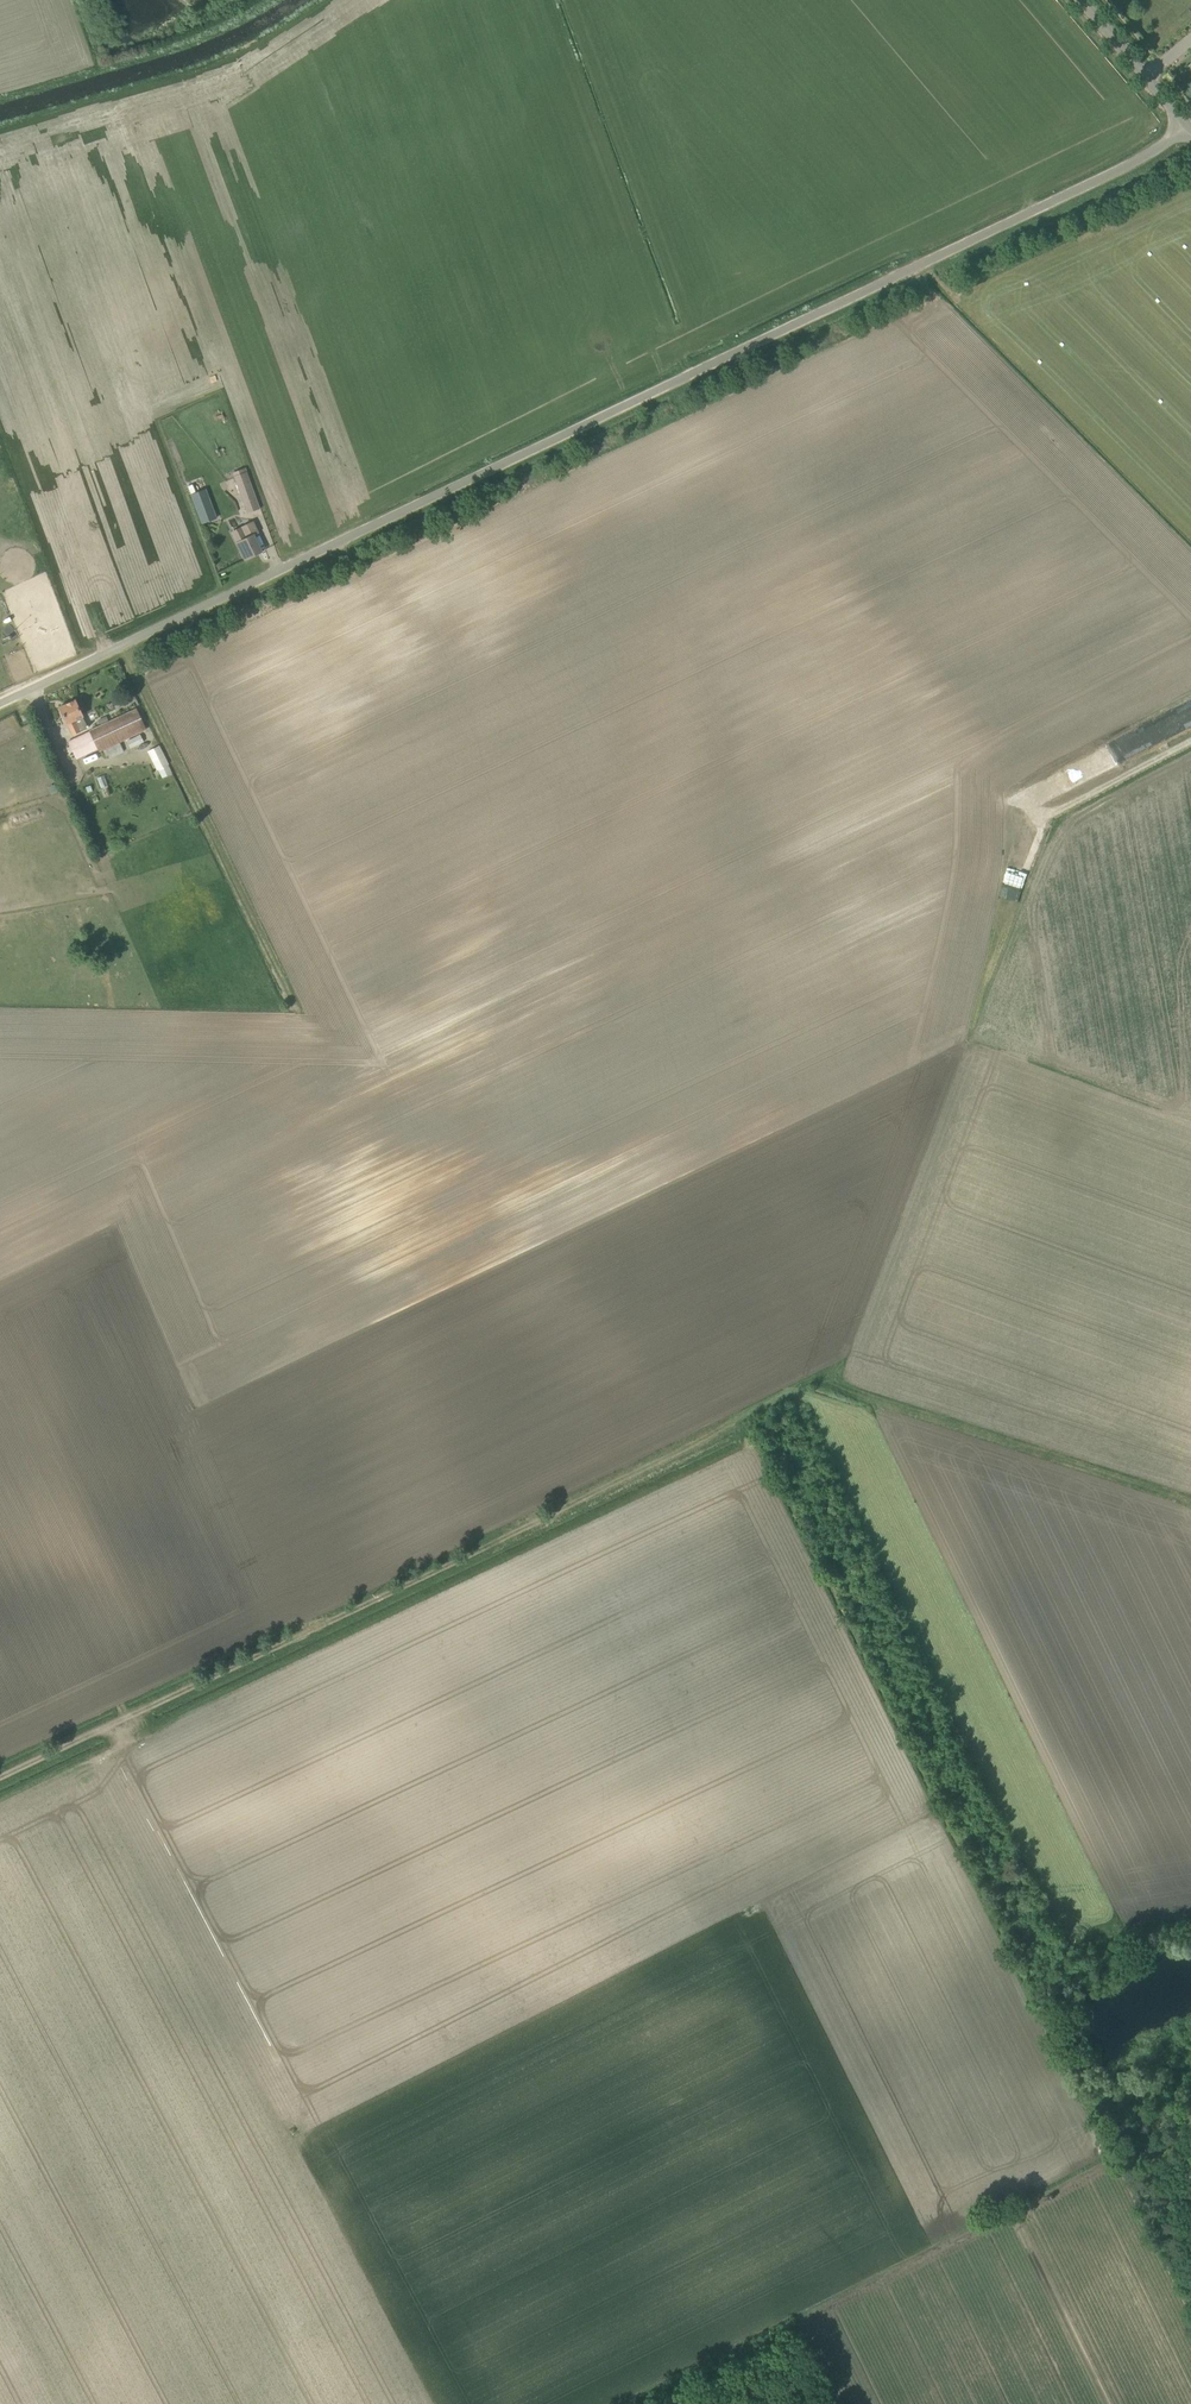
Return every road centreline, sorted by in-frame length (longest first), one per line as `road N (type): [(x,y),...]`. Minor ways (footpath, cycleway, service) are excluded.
road 1 (unclassified): [(1183,109),(1145,152),(0,702)]
road 2 (track): [(731,1430),(0,1778)]
road 3 (unclassified): [(1183,109),(1088,0)]

